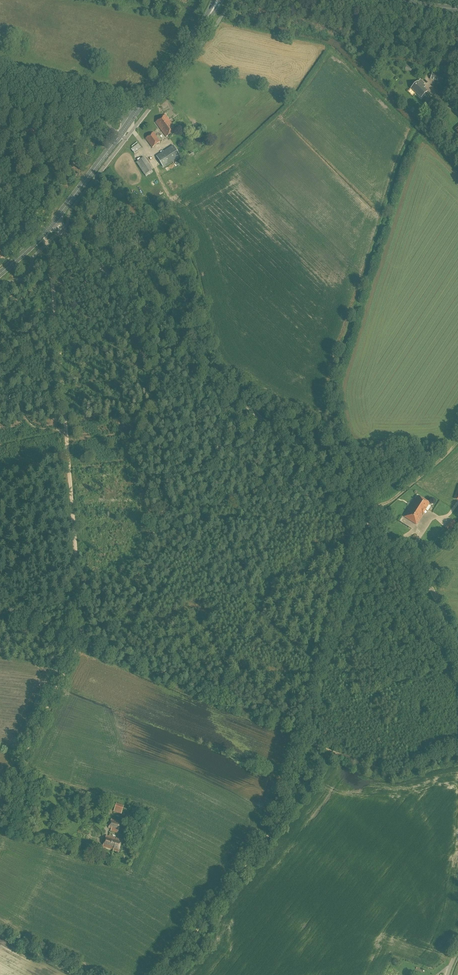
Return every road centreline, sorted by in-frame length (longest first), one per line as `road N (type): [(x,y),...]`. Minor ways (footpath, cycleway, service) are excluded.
road 1 (unclassified): [(457,643),(414,566),(52,222)]
road 2 (track): [(165,974),(278,820),(301,737)]
road 3 (track): [(66,429),(42,236)]
road 4 (track): [(0,804),(75,650)]
road 5 (track): [(301,737),(391,771),(457,756)]
road 6 (track): [(78,584),(66,429)]
road 7 (track): [(279,494),(215,419),(197,372)]
road 8 (primary): [(131,119),(218,0)]
road 9 (tertiary): [(131,119),(0,85)]
road 10 (primary): [(52,222),(131,119)]

